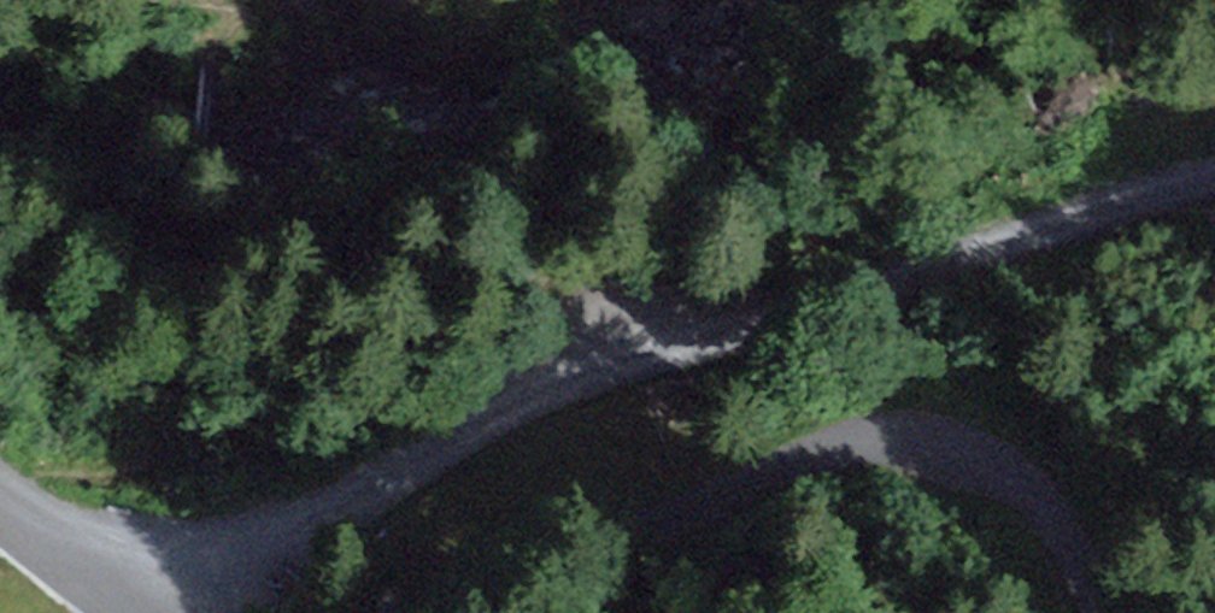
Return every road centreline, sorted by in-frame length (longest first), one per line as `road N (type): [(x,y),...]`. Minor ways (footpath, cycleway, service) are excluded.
road 1 (track): [(1214,177),(593,362),(511,396),(333,506),(110,598)]
road 2 (tertiary): [(1099,612),(1035,498),(989,460),(932,439),(873,434),(811,448),(444,612)]
road 3 (tertiary): [(134,612),(0,513)]

